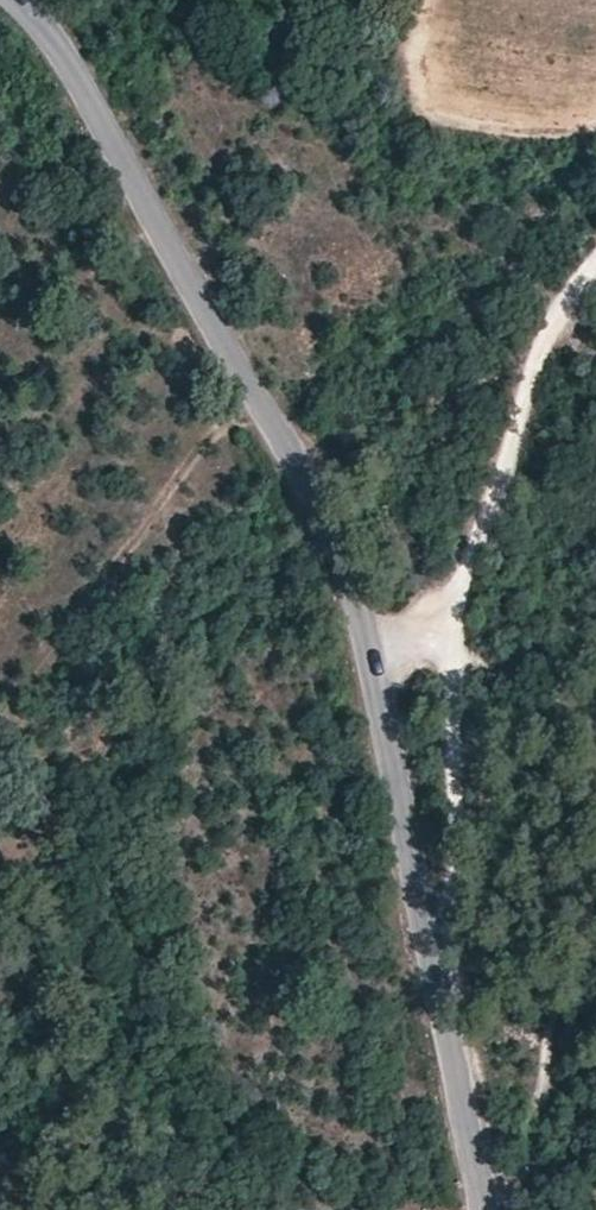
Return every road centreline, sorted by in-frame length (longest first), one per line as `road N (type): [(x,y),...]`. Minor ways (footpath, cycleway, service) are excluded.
road 1 (tertiary): [(484,1209),(361,606),(331,518),(75,72),(19,0)]
road 2 (track): [(595,275),(558,316),(467,576),(447,691),(450,894),(429,949)]

